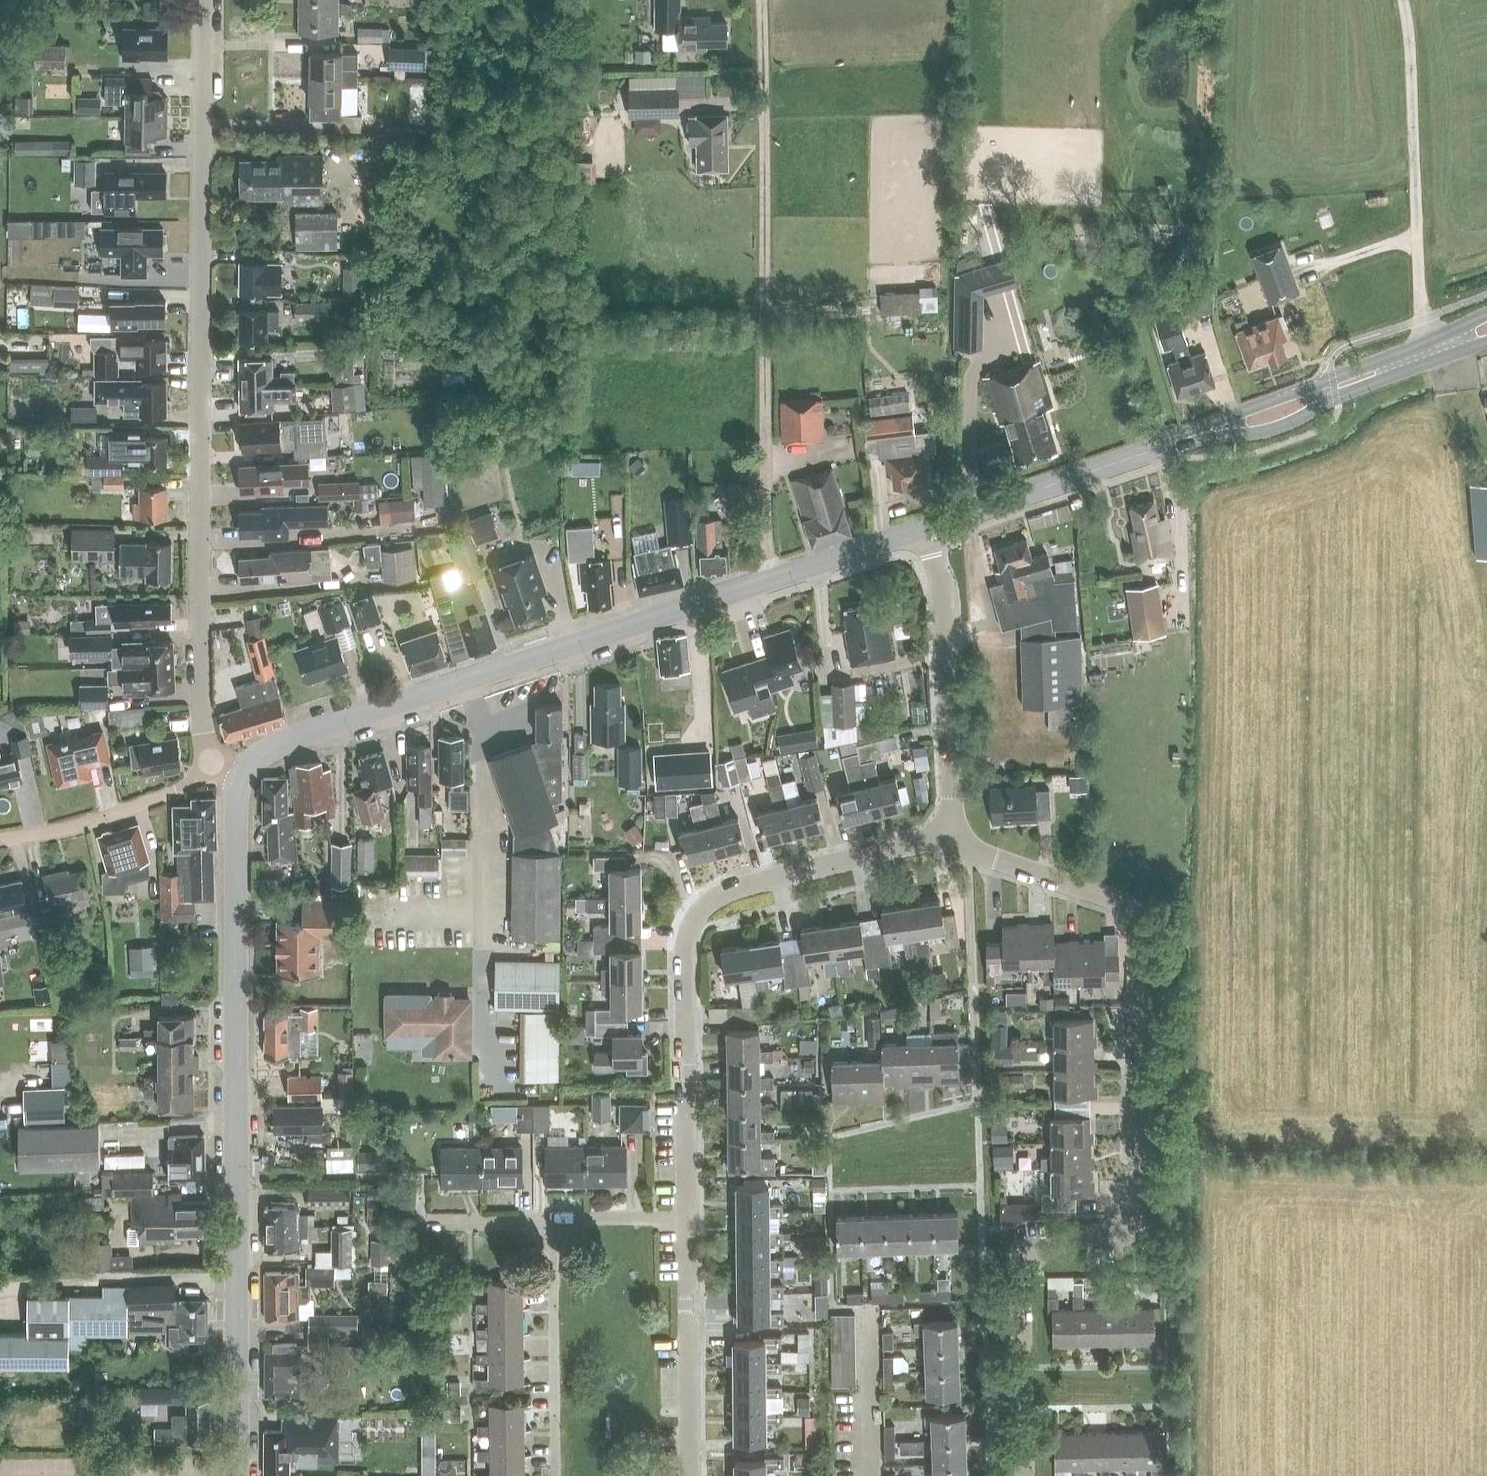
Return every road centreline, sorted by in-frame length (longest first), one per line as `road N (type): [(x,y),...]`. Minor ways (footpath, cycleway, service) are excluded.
road 1 (residential): [(1022,1475),(1022,1279),(1031,1260),(1128,1222),(1143,1202),(1142,941),(1134,915),(1119,902),(951,836)]
road 2 (residential): [(691,1475),(685,939),(695,916),(734,888),(951,836)]
road 3 (residential): [(211,766),(199,712),(200,0)]
road 4 (secondary): [(241,778),(269,752),(337,721),(921,527)]
road 5 (secondary): [(238,1475),(231,814),(241,778)]
road 6 (secondary): [(1486,312),(1169,444)]
road 7 (secondary): [(1169,444),(1276,428),(1486,343)]
road 8 (residential): [(951,836),(943,610),(921,527)]
road 9 (secondary): [(1169,444),(921,527)]
road 10 (unclassified): [(0,839),(58,831),(143,804),(211,766)]

